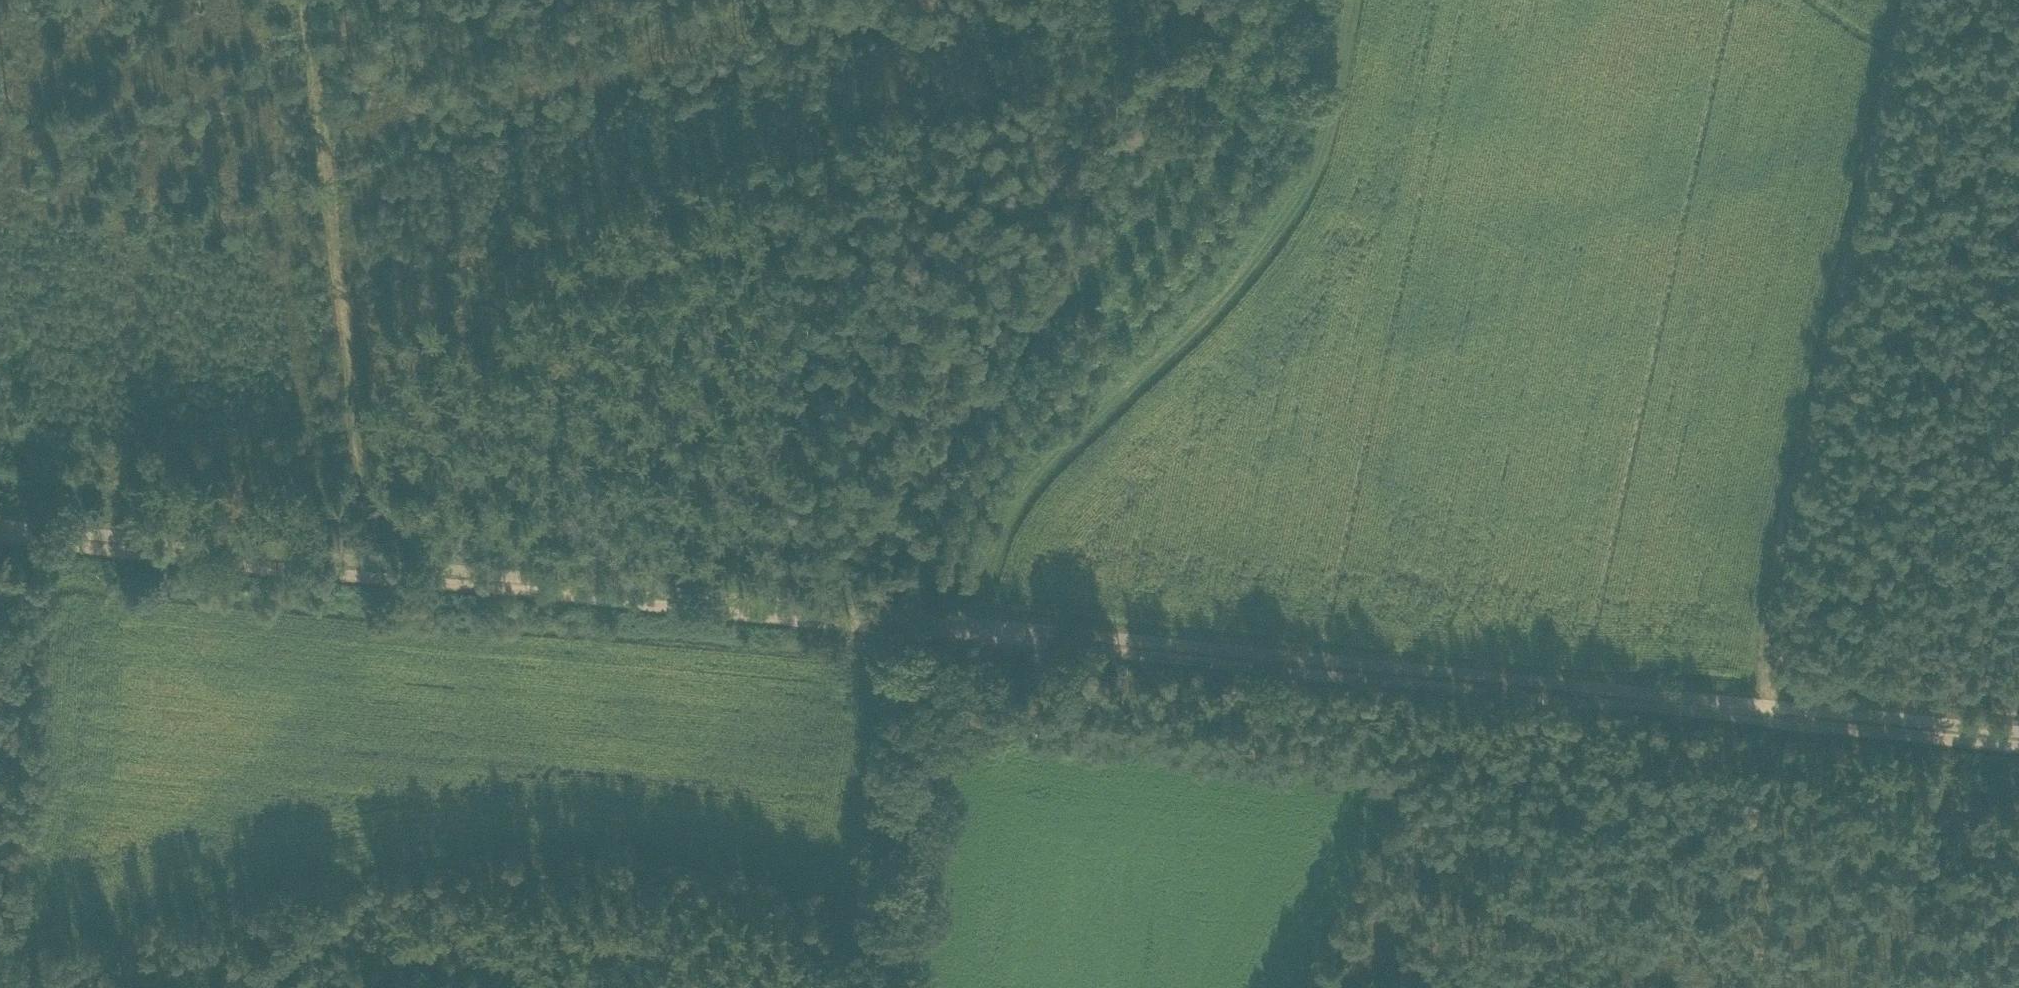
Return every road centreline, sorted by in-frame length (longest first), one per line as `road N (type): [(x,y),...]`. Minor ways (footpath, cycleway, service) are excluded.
road 1 (track): [(0,540),(2018,745)]

